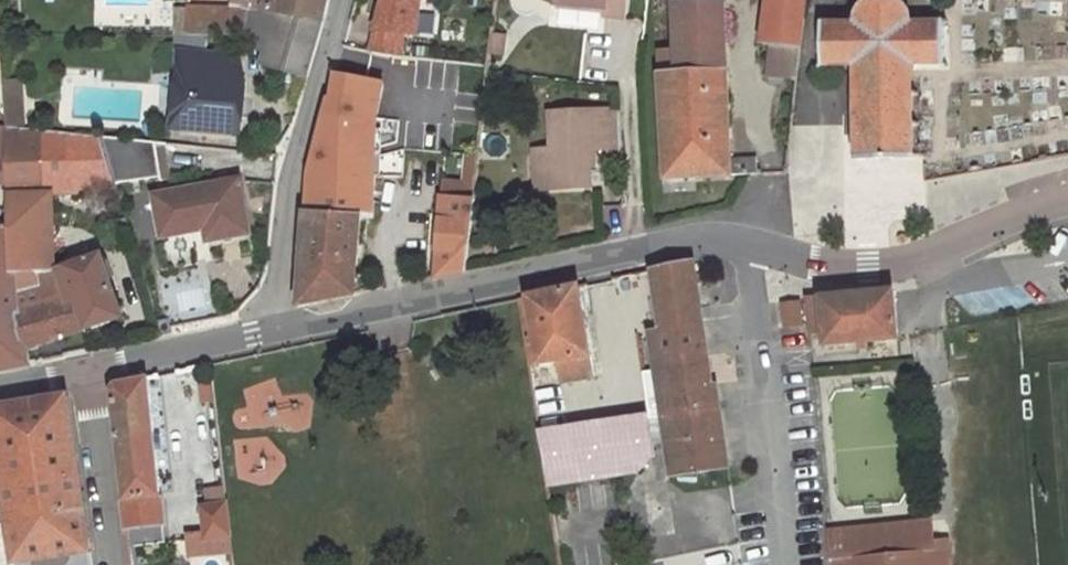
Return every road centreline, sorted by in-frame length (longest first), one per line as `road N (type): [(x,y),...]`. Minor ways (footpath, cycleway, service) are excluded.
road 1 (tertiary): [(275,331),(706,234),(868,269),(921,260),(1067,198)]
road 2 (residential): [(342,0),(289,178),(275,331)]
road 3 (track): [(921,260),(949,409),(941,520)]
road 4 (unclassified): [(89,369),(112,564)]
road 5 (tertiary): [(89,369),(275,331)]

